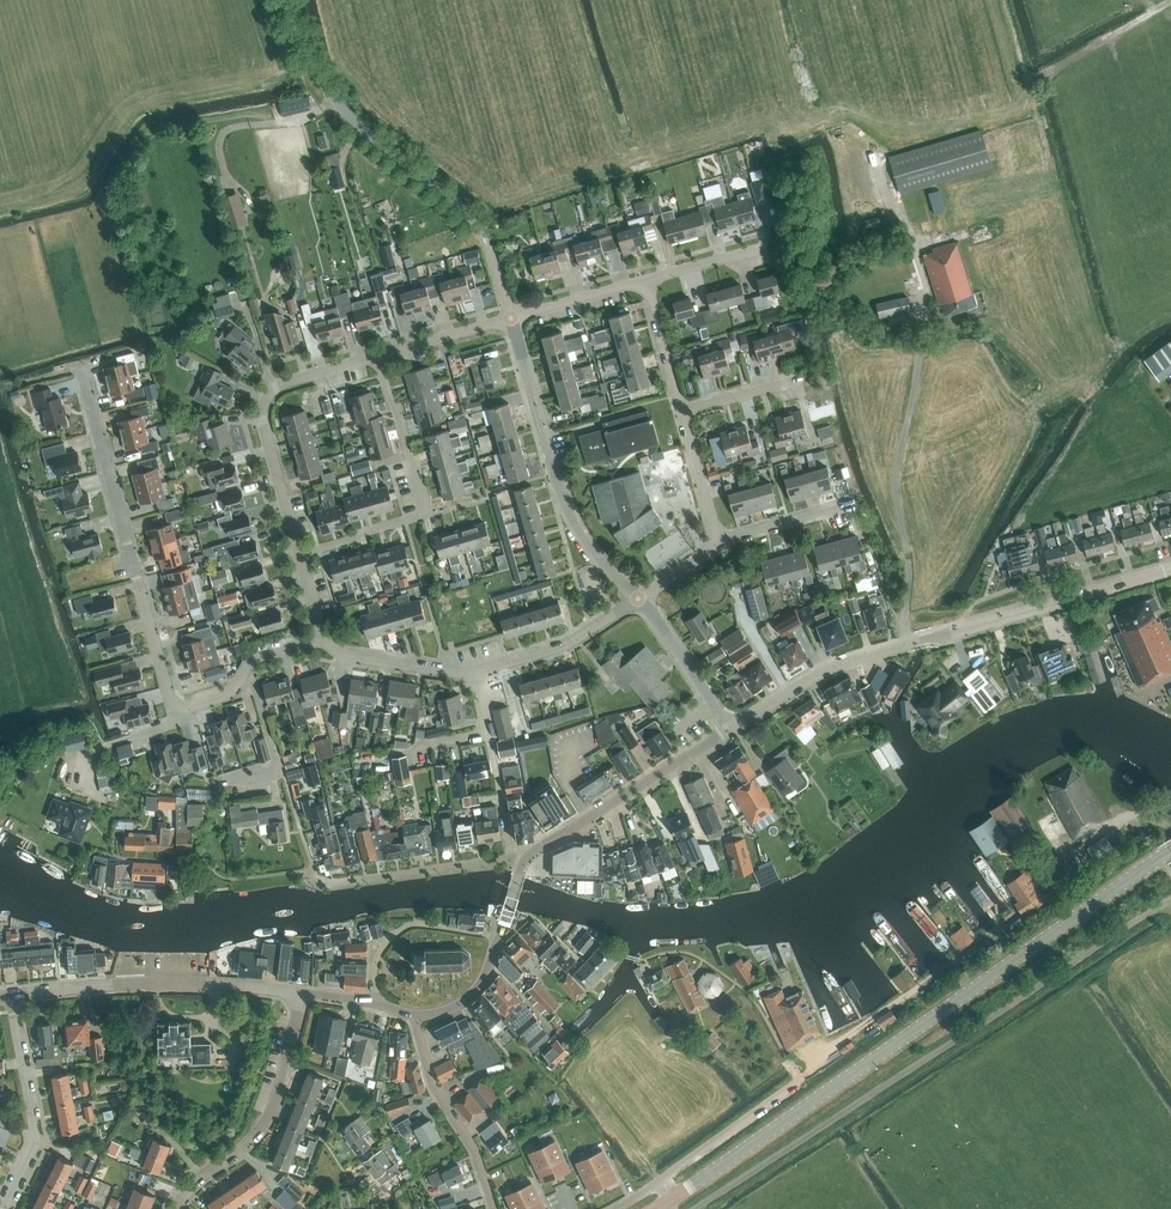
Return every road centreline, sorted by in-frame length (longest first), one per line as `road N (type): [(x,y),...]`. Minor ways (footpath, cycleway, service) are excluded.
road 1 (secondary): [(657,1208),(1170,850)]
road 2 (unclassified): [(699,1208),(1170,902)]
road 3 (residential): [(297,36),(268,50),(37,99),(17,126),(32,203)]
road 4 (unclassified): [(904,646),(909,565),(896,478),(922,334)]
road 5 (residential): [(636,598),(590,550),(566,510),(511,319)]
road 6 (residential): [(299,552),(425,512),(376,354)]
road 7 (residential): [(299,552),(261,429),(262,406),(297,377),(376,354)]
road 8 (residential): [(904,646),(1170,569)]
road 9 (unclassified): [(833,1056),(619,1208)]
road 10 (residential): [(175,1208),(256,1136),(283,1077),(299,1005),(294,991)]
road 11 (unclassified): [(475,224),(341,106),(297,36)]
road 12 (residential): [(523,862),(733,729)]
road 13 (residential): [(242,675),(227,698),(174,713),(133,563)]
road 14 (residential): [(11,996),(35,1140),(2,1208)]
road 15 (residential): [(493,1208),(473,1148),(434,1086),(413,1014)]
road 16 (residential): [(413,1014),(457,1007),(474,992),(523,862)]
road 17 (residential): [(314,870),(324,883),(511,858)]
road 18 (residential): [(133,563),(81,370)]
road 19 (residential): [(733,729),(814,675),(904,646)]
road 20 (residential): [(511,858),(477,671)]
road 21 (residential): [(294,991),(114,985)]
road 22 (residential): [(636,598),(578,641),(477,671)]
road 23 (residential): [(733,729),(636,598)]
road 24 (residential): [(242,675),(277,770),(217,782)]
road 25 (residential): [(477,671),(325,654)]
road 26 (residential): [(72,344),(32,203)]
road 27 (residential): [(511,319),(647,280)]
road 28 (residential): [(376,354),(511,319)]
road 29 (residential): [(719,544),(681,411)]
road 30 (residential): [(852,507),(719,544)]
road 31 (residential): [(681,411),(647,280)]
road 32 (residential): [(647,280),(765,247)]
road 33 (residential): [(681,411),(799,379)]

